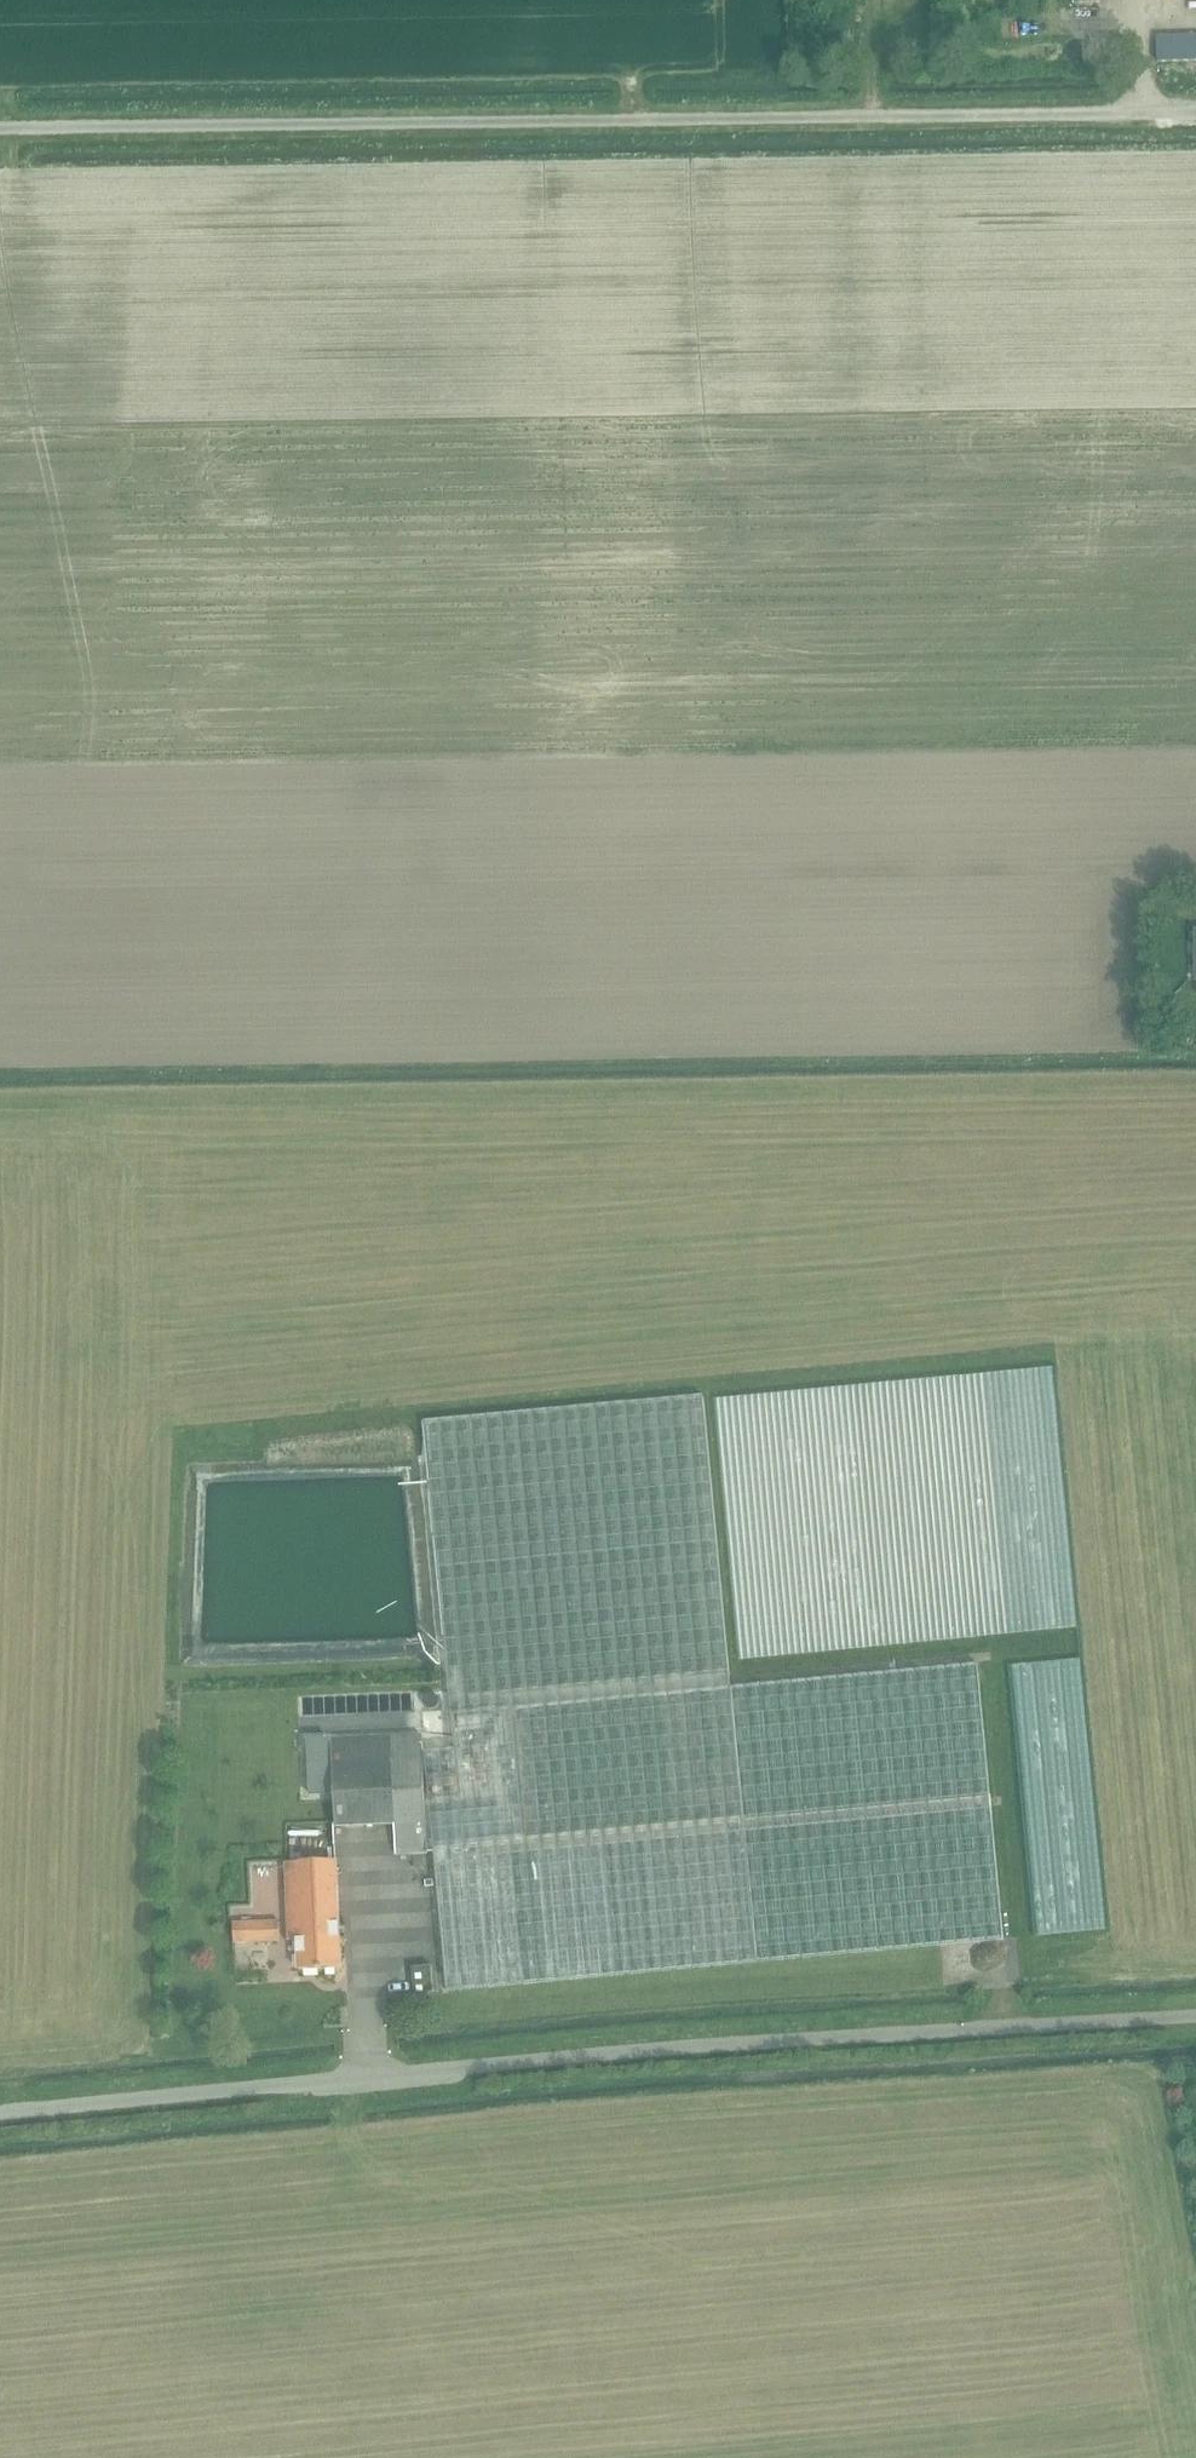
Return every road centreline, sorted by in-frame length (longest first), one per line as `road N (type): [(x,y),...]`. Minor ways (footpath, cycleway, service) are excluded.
road 1 (unclassified): [(0,2113),(695,2045),(1195,2015)]
road 2 (unclassified): [(0,131),(1195,116)]

